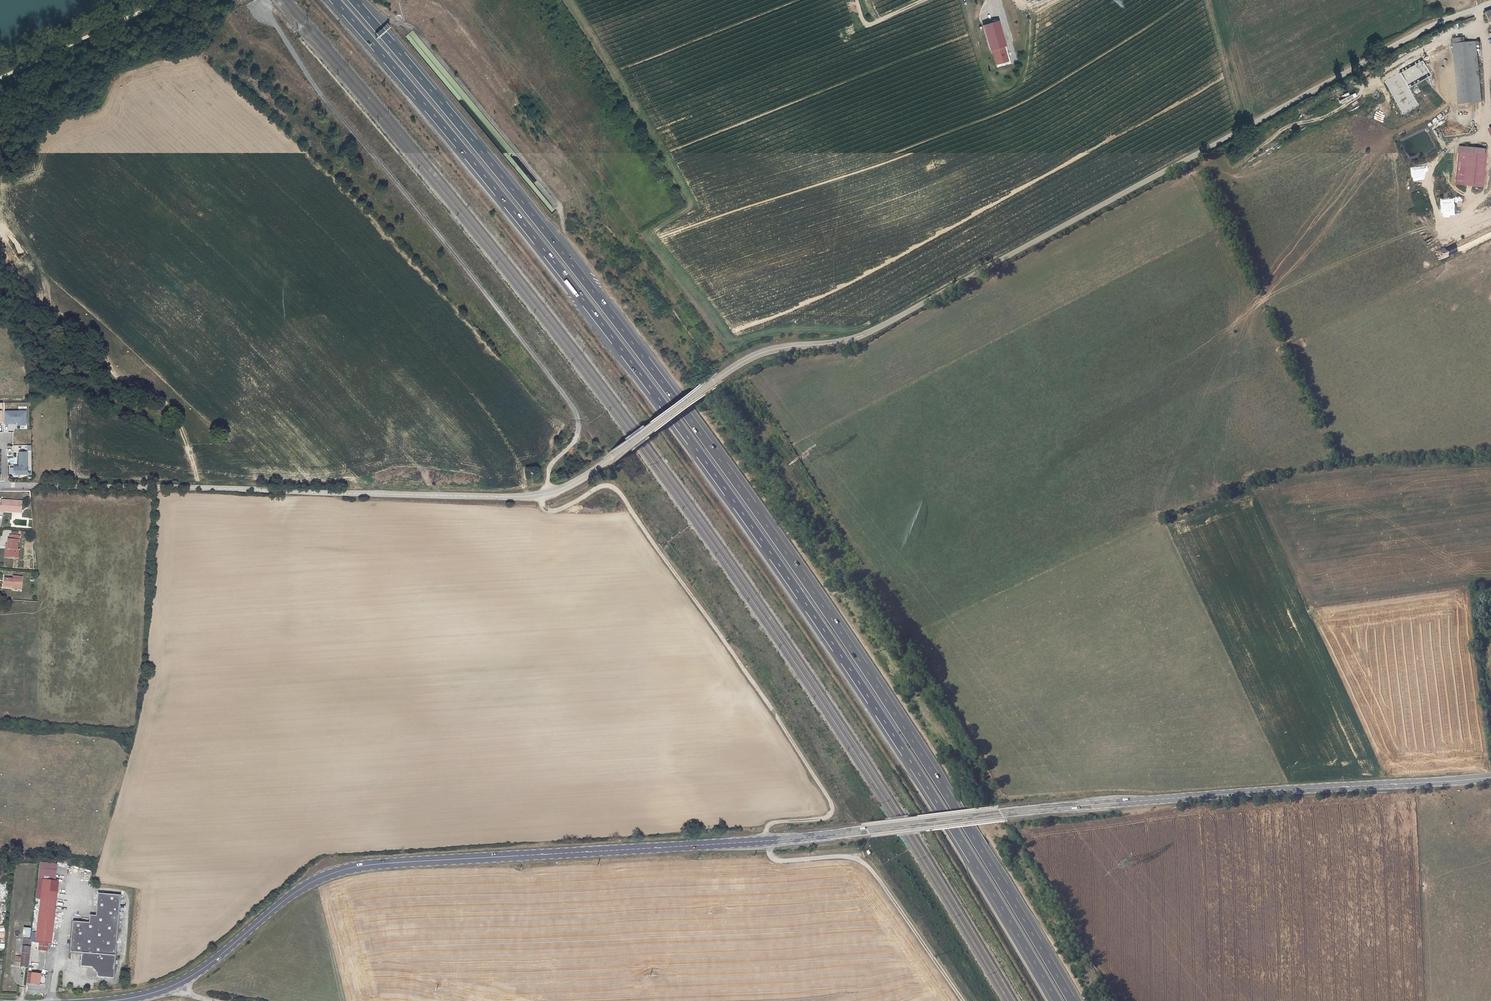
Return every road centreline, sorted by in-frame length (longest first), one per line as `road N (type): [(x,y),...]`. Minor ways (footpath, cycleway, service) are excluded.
road 1 (unclassified): [(0,485),(465,497),(560,490),(749,358),(780,346),(851,341),(1435,22)]
road 2 (secondary): [(102,1000),(177,983),(298,890),(348,869),(1490,777)]
road 3 (motorway): [(335,0),(557,266),(738,507),(895,738),(1057,1000)]
road 4 (motorway): [(1072,1000),(907,731),(748,498),(567,258),(354,0)]
road 5 (track): [(544,495),(551,511),(599,486),(621,495),(833,809),(823,819),(769,826),(770,856),(865,864),(964,1000)]
road 6 (track): [(233,490),(234,462),(192,436),(158,398),(111,372),(89,330),(55,317),(31,282)]

